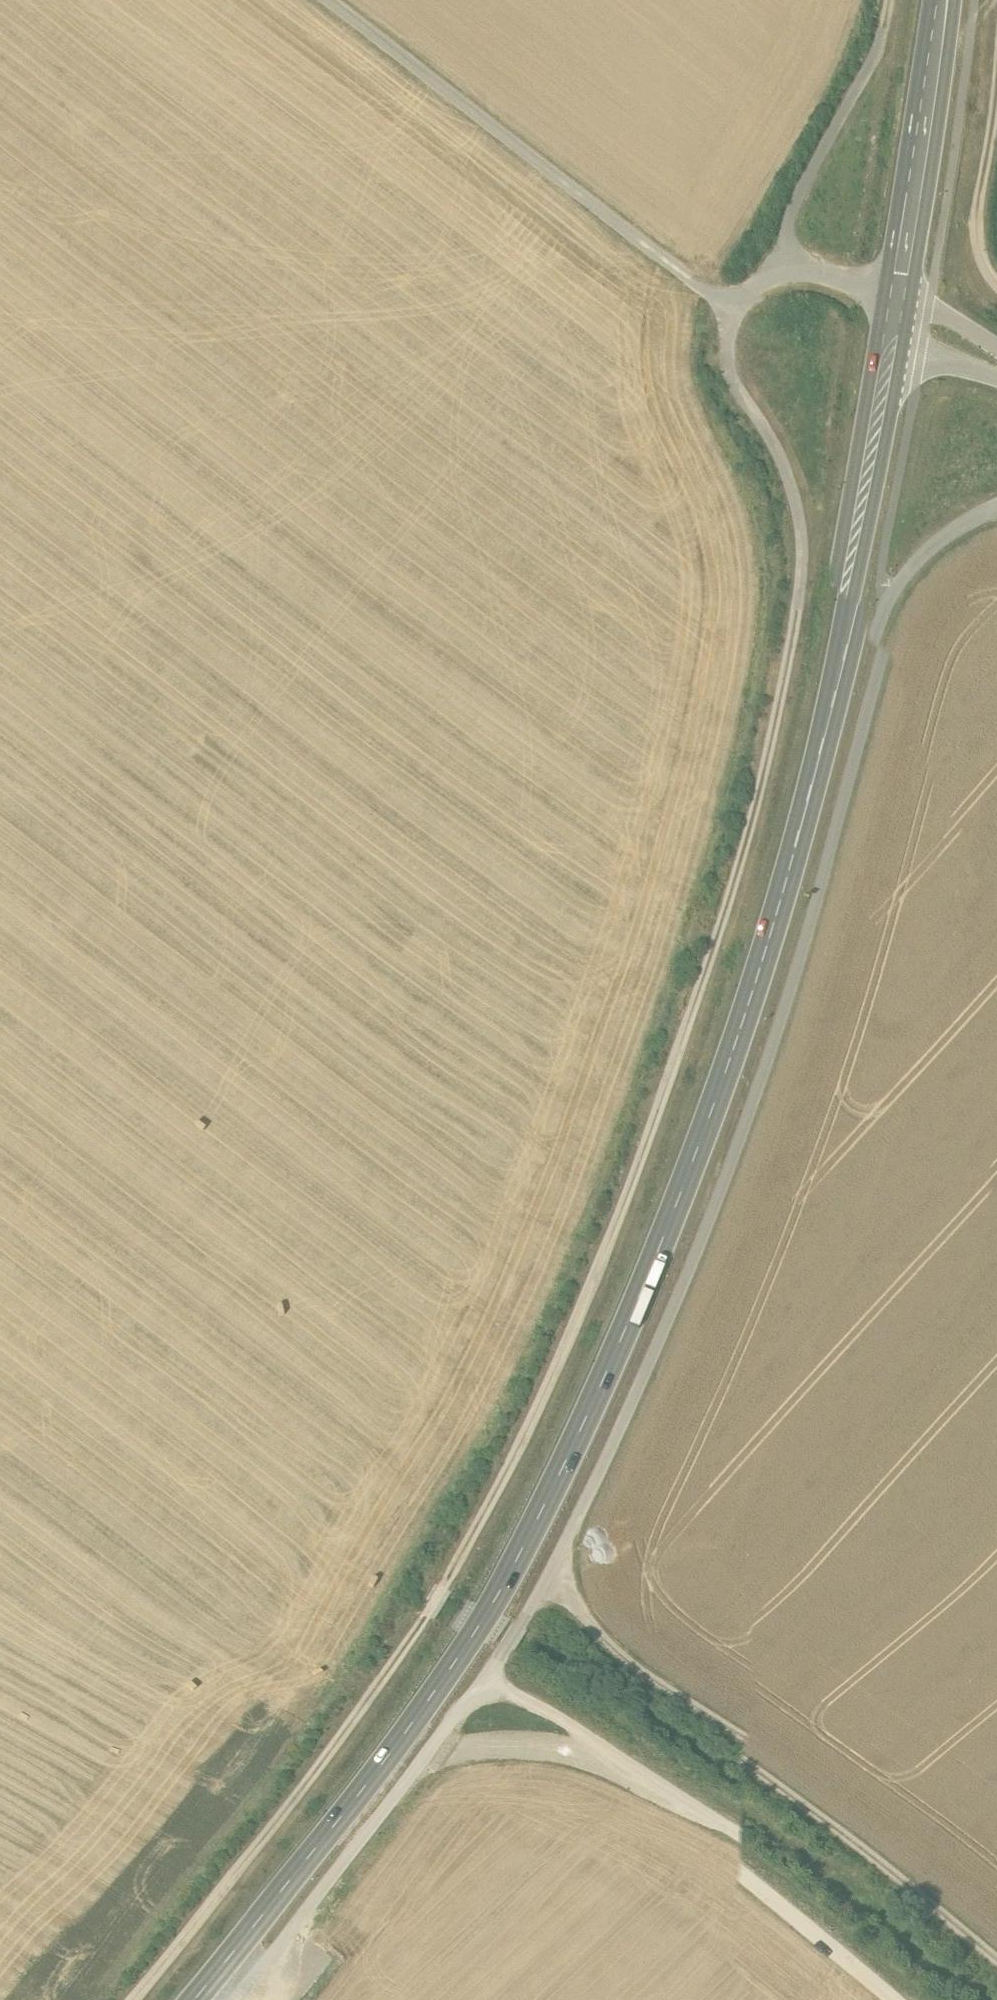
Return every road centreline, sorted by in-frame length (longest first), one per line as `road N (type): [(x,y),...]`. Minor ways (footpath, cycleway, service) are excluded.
road 1 (secondary): [(259,1999),(468,1666),(605,1391),(709,1139),(750,1025),(841,685),(895,372)]
road 2 (track): [(288,1999),(474,1726),(657,1364),(811,930),(880,664)]
road 3 (track): [(197,1999),(334,1793),(504,1491),(564,1366),(661,1115),(749,840),(786,669)]
road 4 (track): [(949,1999),(613,1692),(549,1591)]
road 5 (track): [(729,339),(281,0)]
road 6 (track): [(903,324),(799,299),(747,323),(722,355),(727,412),(783,504),(796,564),(786,669)]
road 7 (track): [(474,1726),(539,1766),(797,1999)]
road 8 (secondary): [(903,324),(949,0)]
road 9 (track): [(898,0),(889,70),(796,246),(799,299)]
road 10 (track): [(996,545),(937,581),(891,636),(880,664)]
road 11 (track): [(996,311),(982,257),(996,174)]

